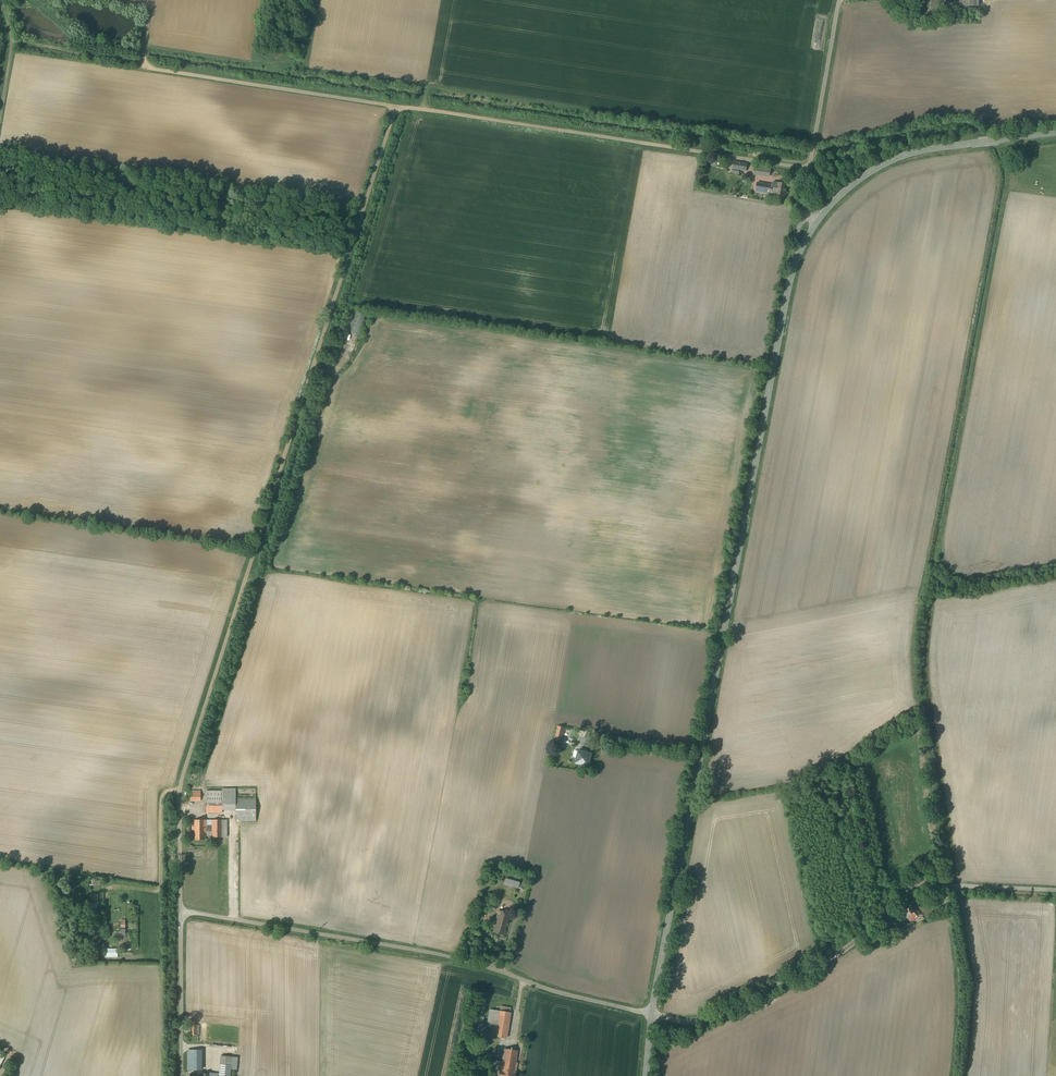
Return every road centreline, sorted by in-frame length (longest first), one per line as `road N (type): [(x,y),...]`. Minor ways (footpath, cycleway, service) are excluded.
road 1 (unclassified): [(181,910),(185,775),(397,105),(811,167)]
road 2 (tertiary): [(651,1015),(787,296),(816,223)]
road 3 (unclassified): [(651,1015),(486,967),(181,910)]
road 4 (unclassified): [(1055,891),(914,890),(842,952),(715,1017),(700,1023),(651,1015)]
road 5 (track): [(397,105),(156,69),(143,63),(146,49)]
road 6 (tertiary): [(816,223),(888,162),(1055,132)]
road 7 (unclassified): [(838,0),(811,167)]
road 8 (unclassified): [(181,1075),(181,910)]

